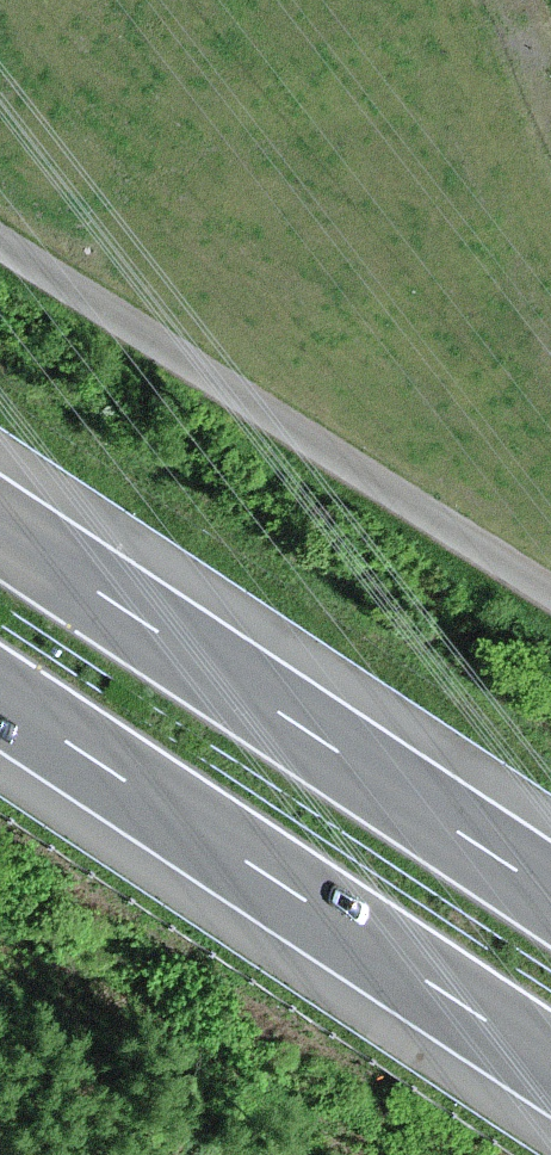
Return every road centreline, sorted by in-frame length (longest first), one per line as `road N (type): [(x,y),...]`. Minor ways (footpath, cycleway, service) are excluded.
road 1 (motorway): [(550,895),(0,527)]
road 2 (motorway): [(0,699),(550,1066)]
road 3 (unclassified): [(550,592),(0,244)]

